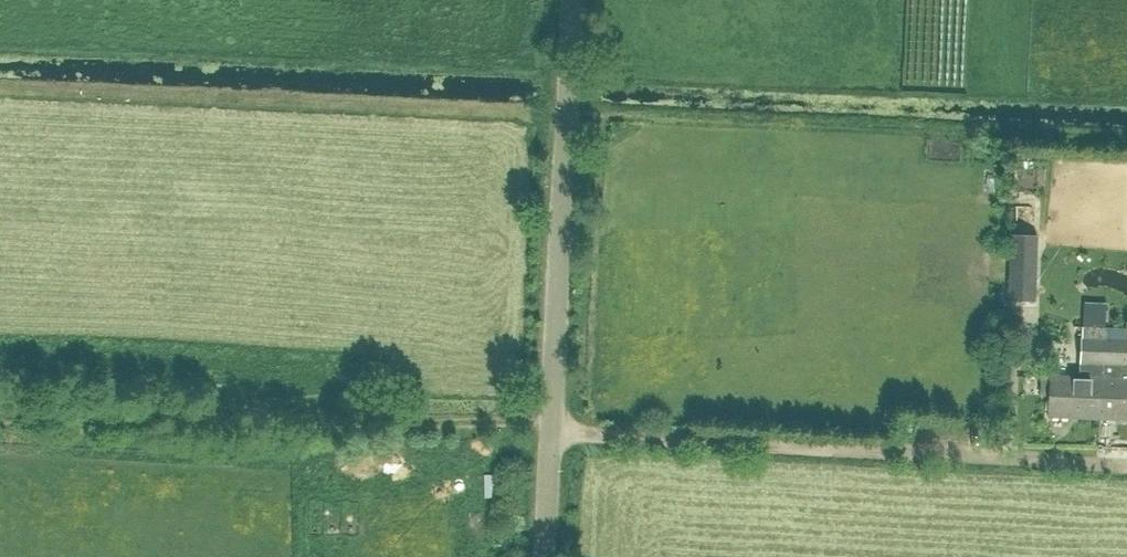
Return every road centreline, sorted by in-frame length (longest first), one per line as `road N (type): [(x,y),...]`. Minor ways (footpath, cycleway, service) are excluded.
road 1 (track): [(1126,464),(0,408)]
road 2 (tertiary): [(542,556),(570,0)]

